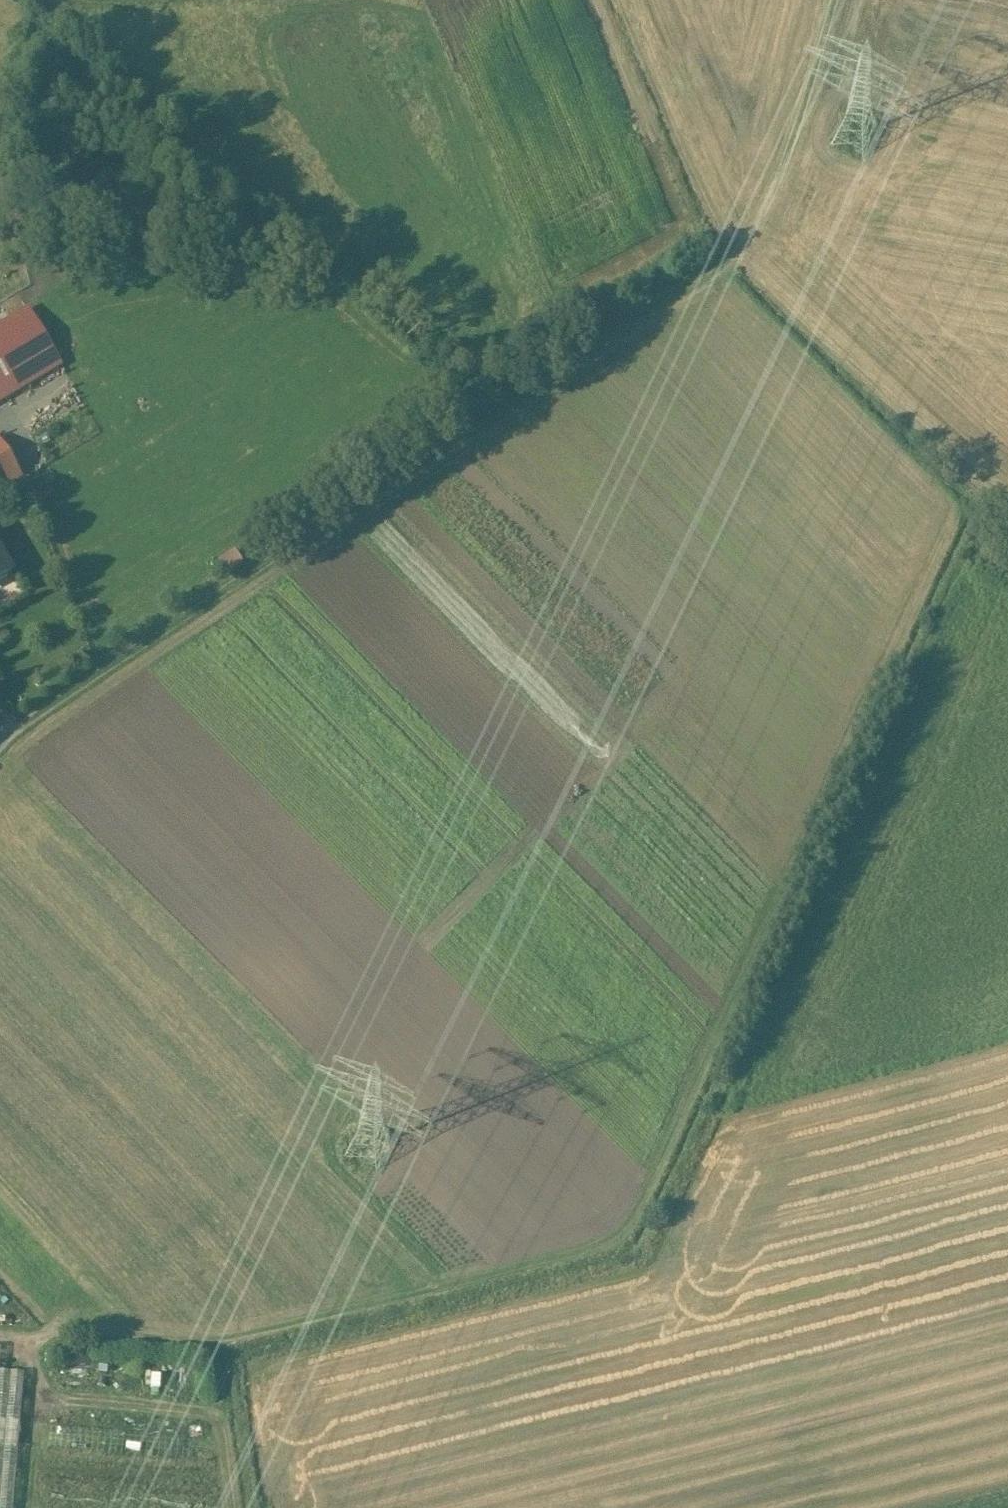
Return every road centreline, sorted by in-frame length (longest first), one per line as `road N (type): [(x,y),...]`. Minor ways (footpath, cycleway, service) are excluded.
road 1 (track): [(6,736),(731,258),(756,229),(800,123),(836,0)]

